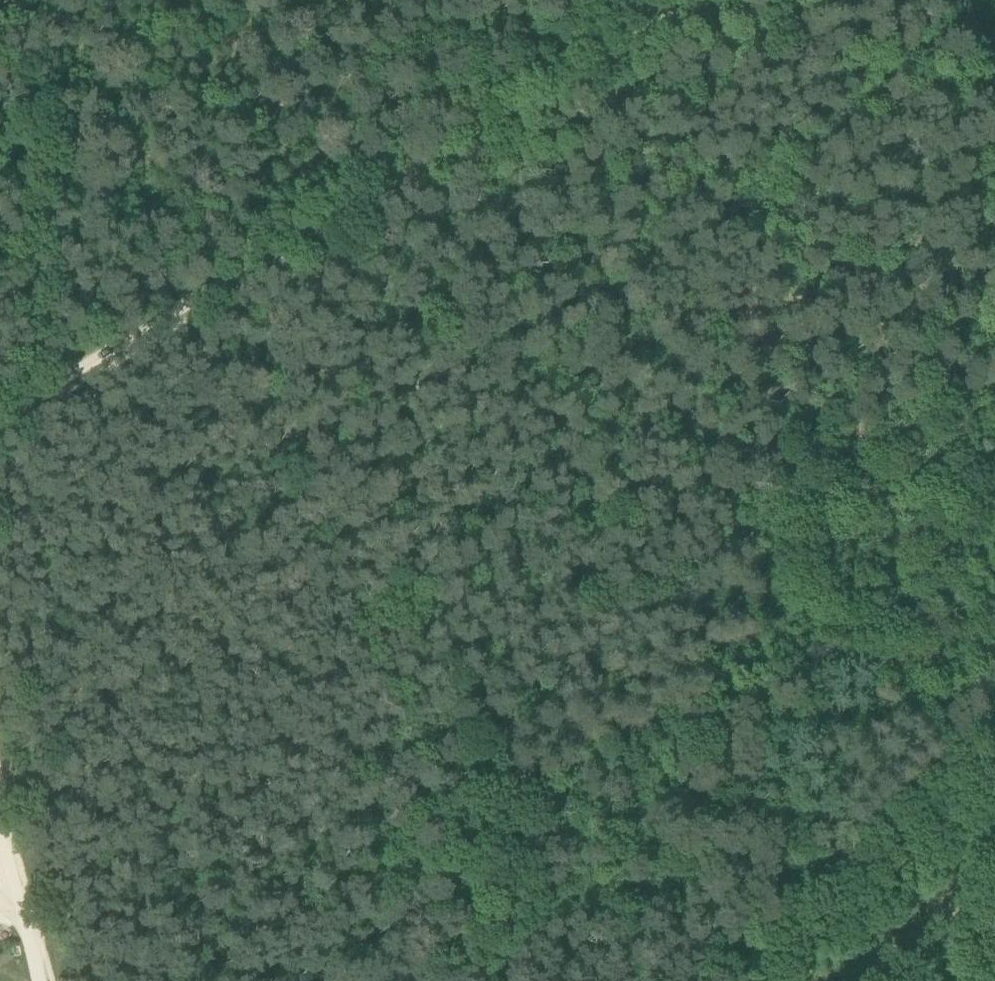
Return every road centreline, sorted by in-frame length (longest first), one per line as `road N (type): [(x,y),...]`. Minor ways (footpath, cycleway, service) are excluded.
road 1 (track): [(0,416),(701,0)]
road 2 (track): [(39,980),(0,819)]

